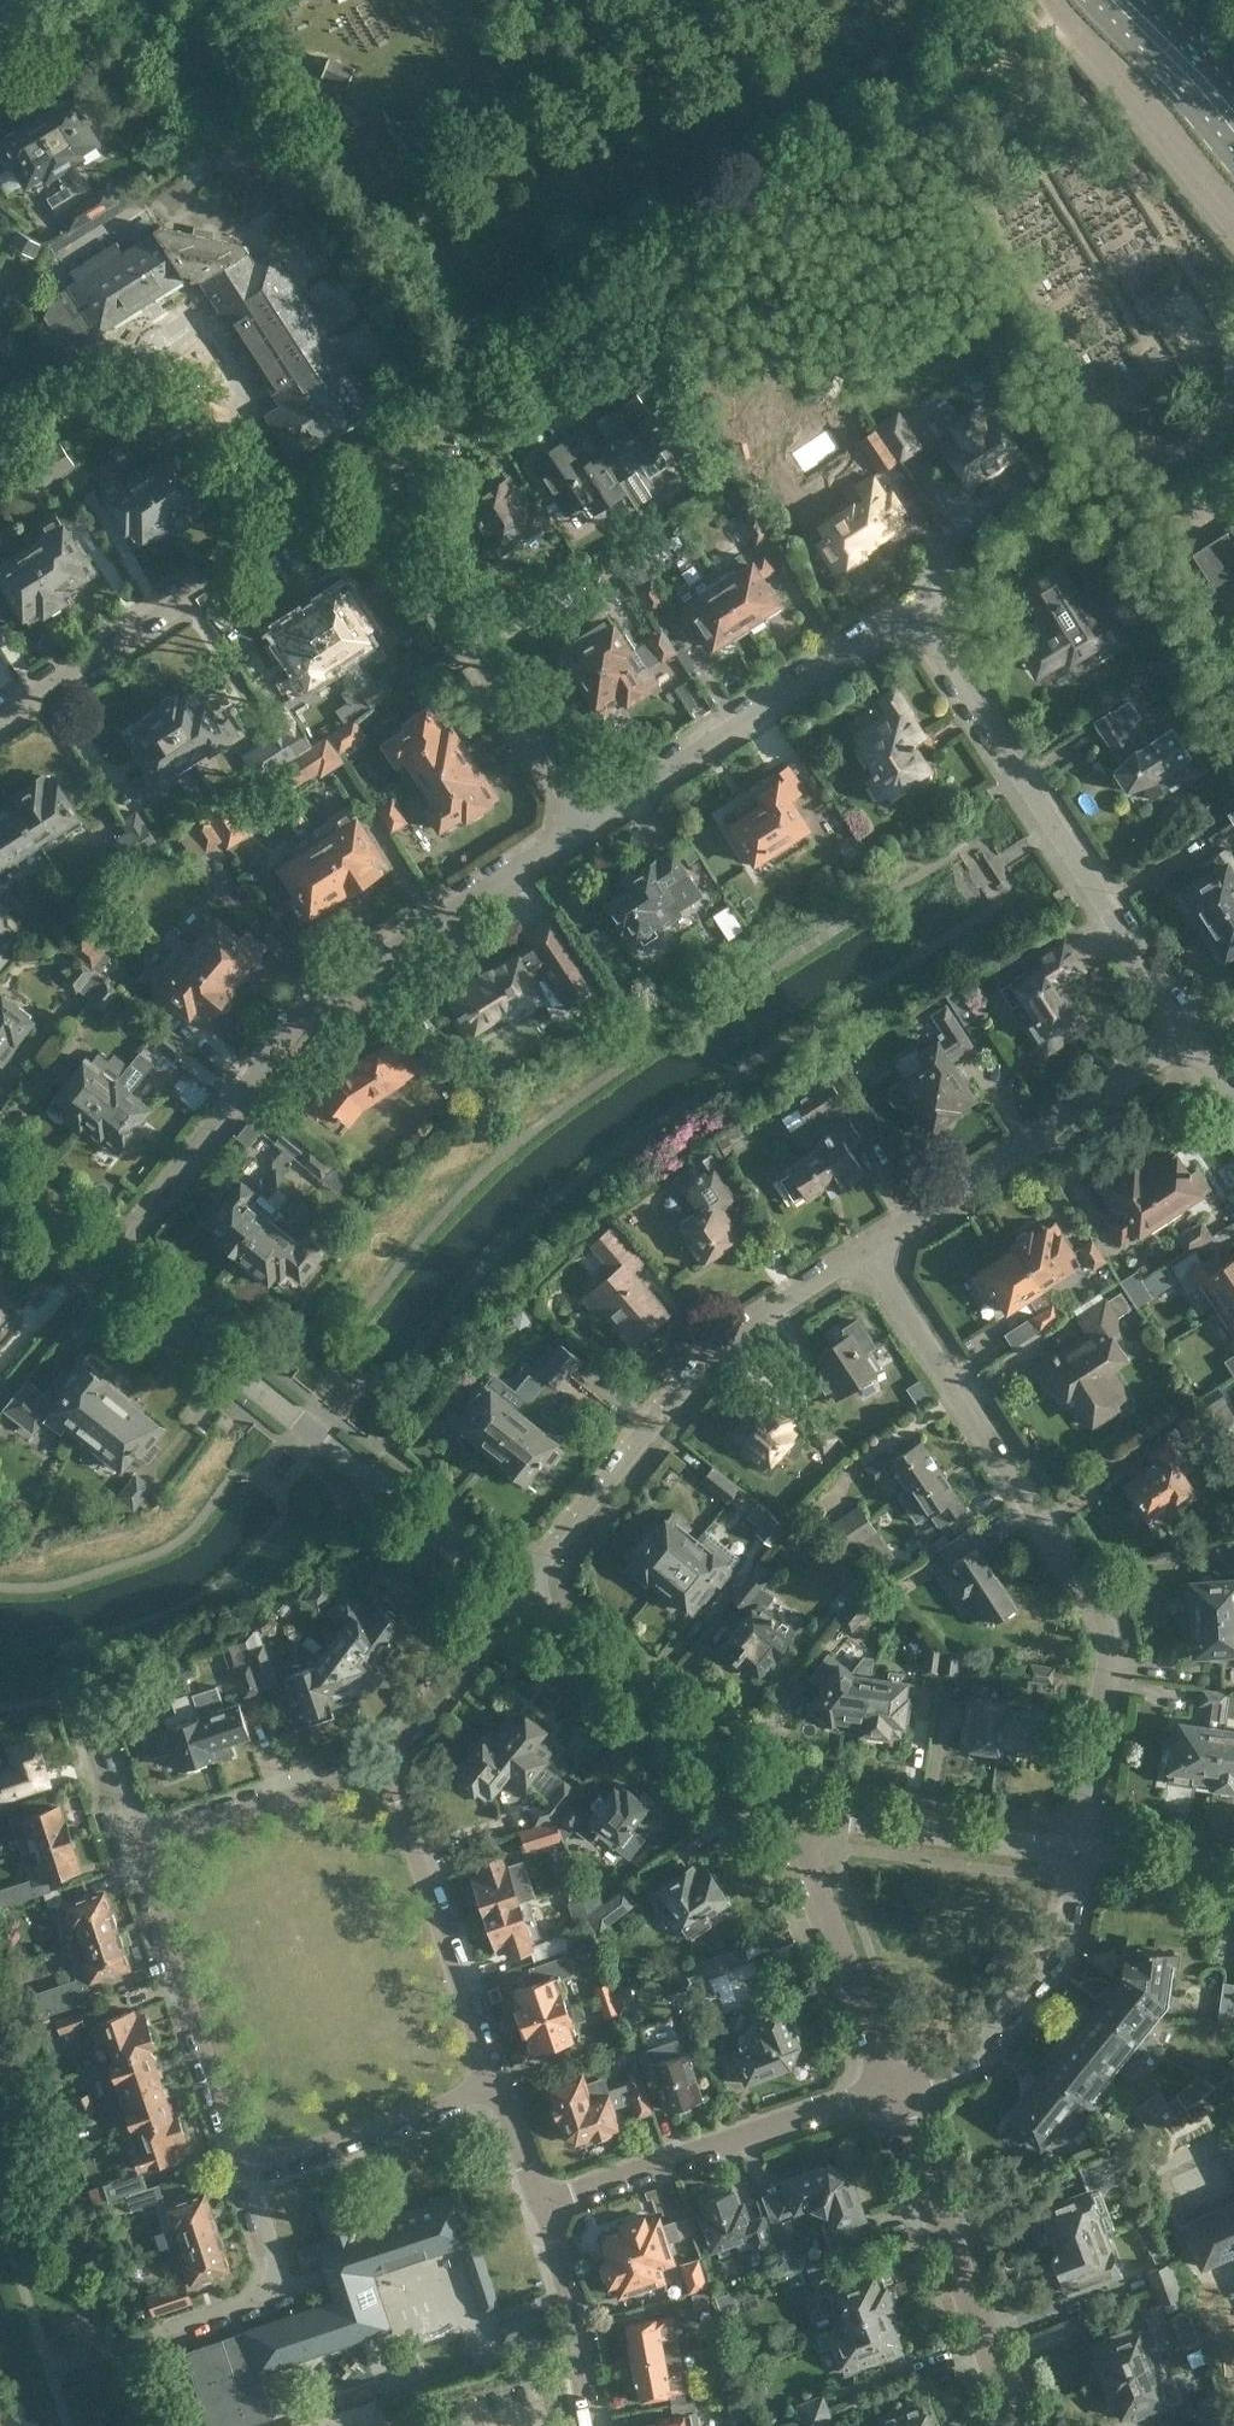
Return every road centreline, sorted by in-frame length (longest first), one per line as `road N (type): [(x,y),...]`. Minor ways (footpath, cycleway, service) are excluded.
road 1 (residential): [(105,1268),(314,1010),(439,909),(591,812)]
road 2 (residential): [(1088,1849),(1111,1633),(870,1251)]
road 3 (residential): [(528,1590),(105,1268)]
road 4 (residential): [(1199,1040),(911,606)]
road 5 (residential): [(528,1590),(719,1353),(870,1251)]
road 6 (residential): [(374,477),(0,722)]
road 7 (residential): [(591,812),(479,652),(374,477)]
road 8 (residential): [(870,1251),(1027,1142),(1199,1040)]
road 9 (residential): [(591,812),(911,606)]
road 10 (residential): [(1018,2425),(887,2086)]
road 11 (residential): [(543,2203),(887,2086)]
road 12 (residential): [(497,2091),(391,1761)]
road 13 (residential): [(139,1843),(244,2172)]
road 14 (residential): [(887,2086),(989,2042),(1071,1946),(1088,1849)]
road 15 (residential): [(528,1590),(778,1801)]
road 16 (residential): [(778,1801),(852,1820),(1088,1849)]
road 17 (residential): [(887,2086),(828,1904),(778,1801)]
road 18 (residential): [(1233,217),(1053,0)]
road 19 (residential): [(244,2172),(497,2091)]
road 20 (residential): [(391,1761),(139,1843)]
road 21 (residential): [(374,477),(588,340)]
road 22 (residential): [(244,2172),(274,2276),(264,2303),(162,2333)]
road 23 (residential): [(587,2425),(543,2203)]
road 24 (secondary): [(1084,0),(1233,164)]
road 25 (residential): [(391,1761),(528,1590)]
road 26 (residential): [(139,1843),(83,1694)]
road 27 (residential): [(1233,1871),(1088,1849)]
road 28 (residential): [(105,1268),(0,1182)]
road 29 (residential): [(543,2203),(497,2091)]

